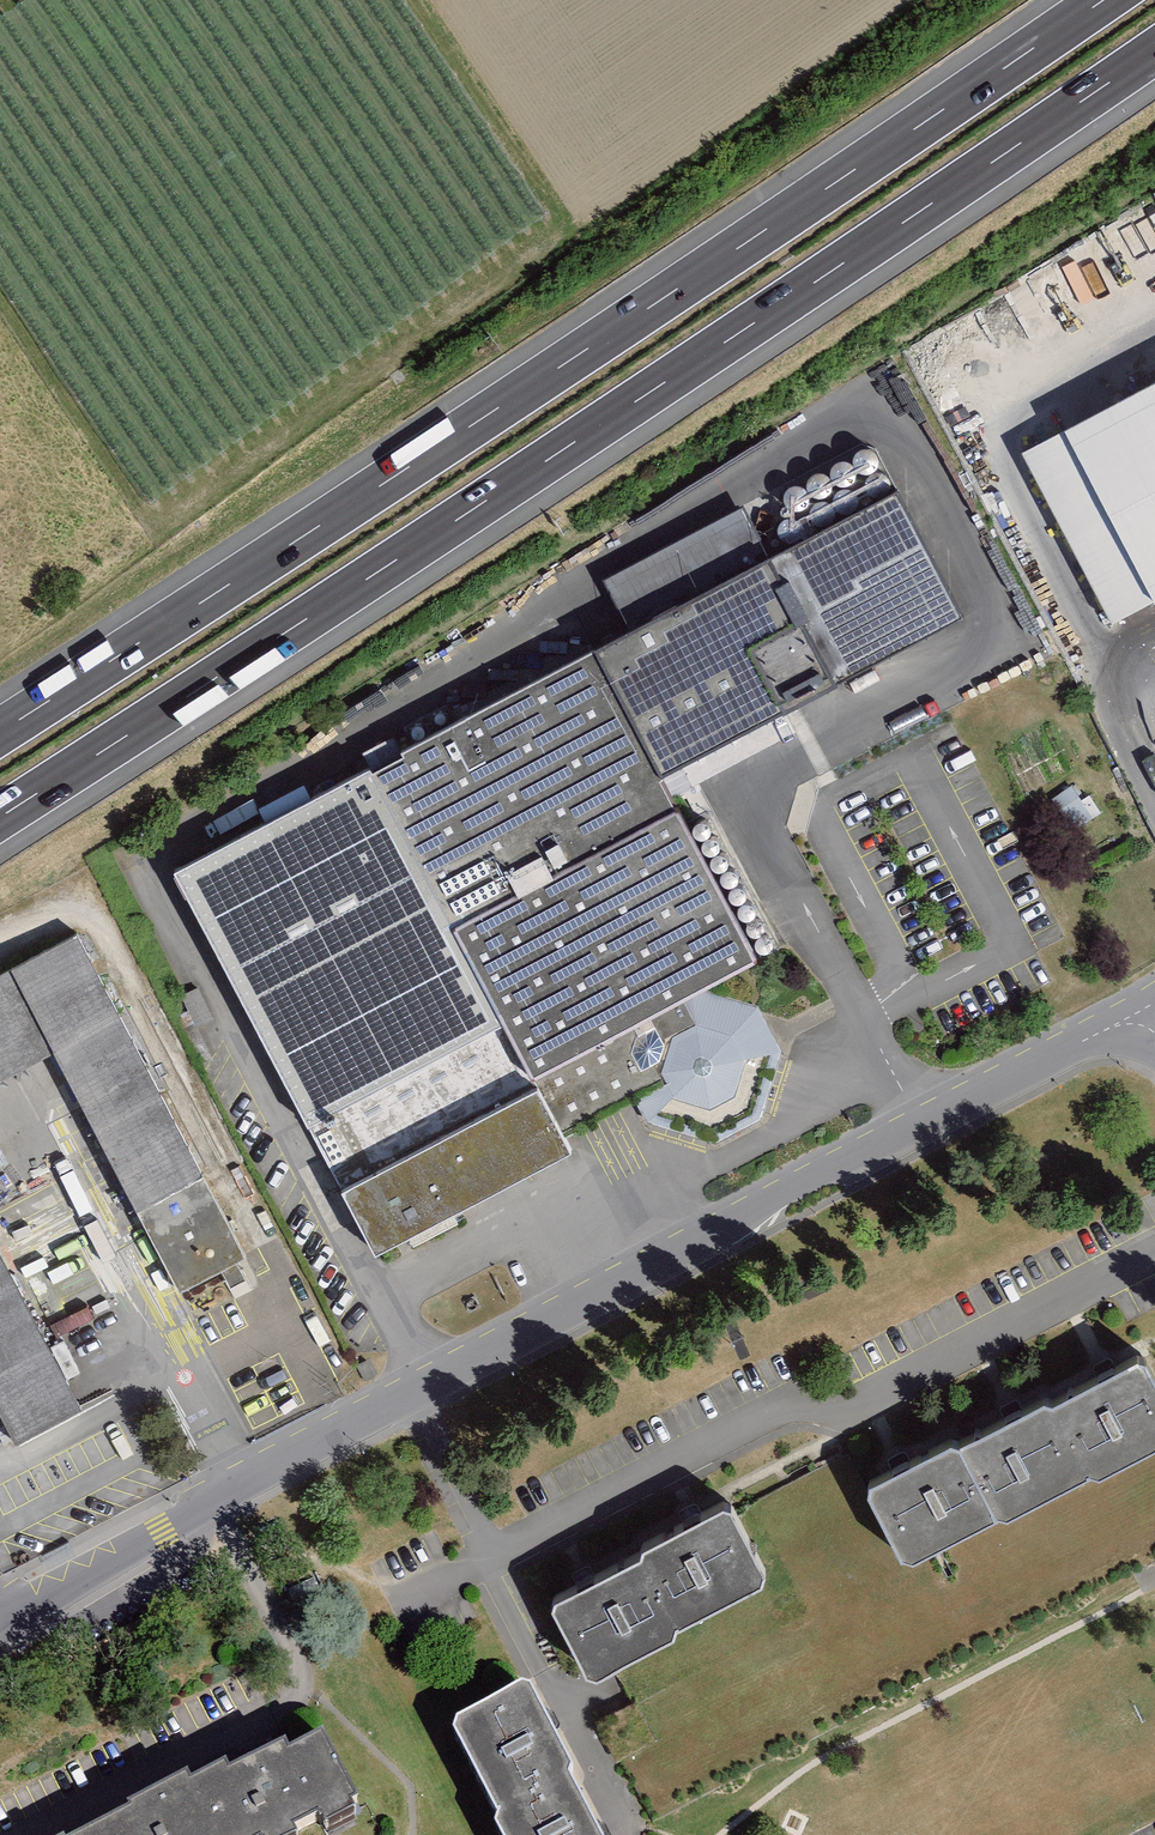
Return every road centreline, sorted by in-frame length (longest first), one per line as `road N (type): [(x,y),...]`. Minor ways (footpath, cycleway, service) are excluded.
road 1 (motorway): [(0,818),(1154,51)]
road 2 (motorway): [(1100,0),(0,731)]
road 3 (unclassified): [(0,1615),(1144,1006)]

